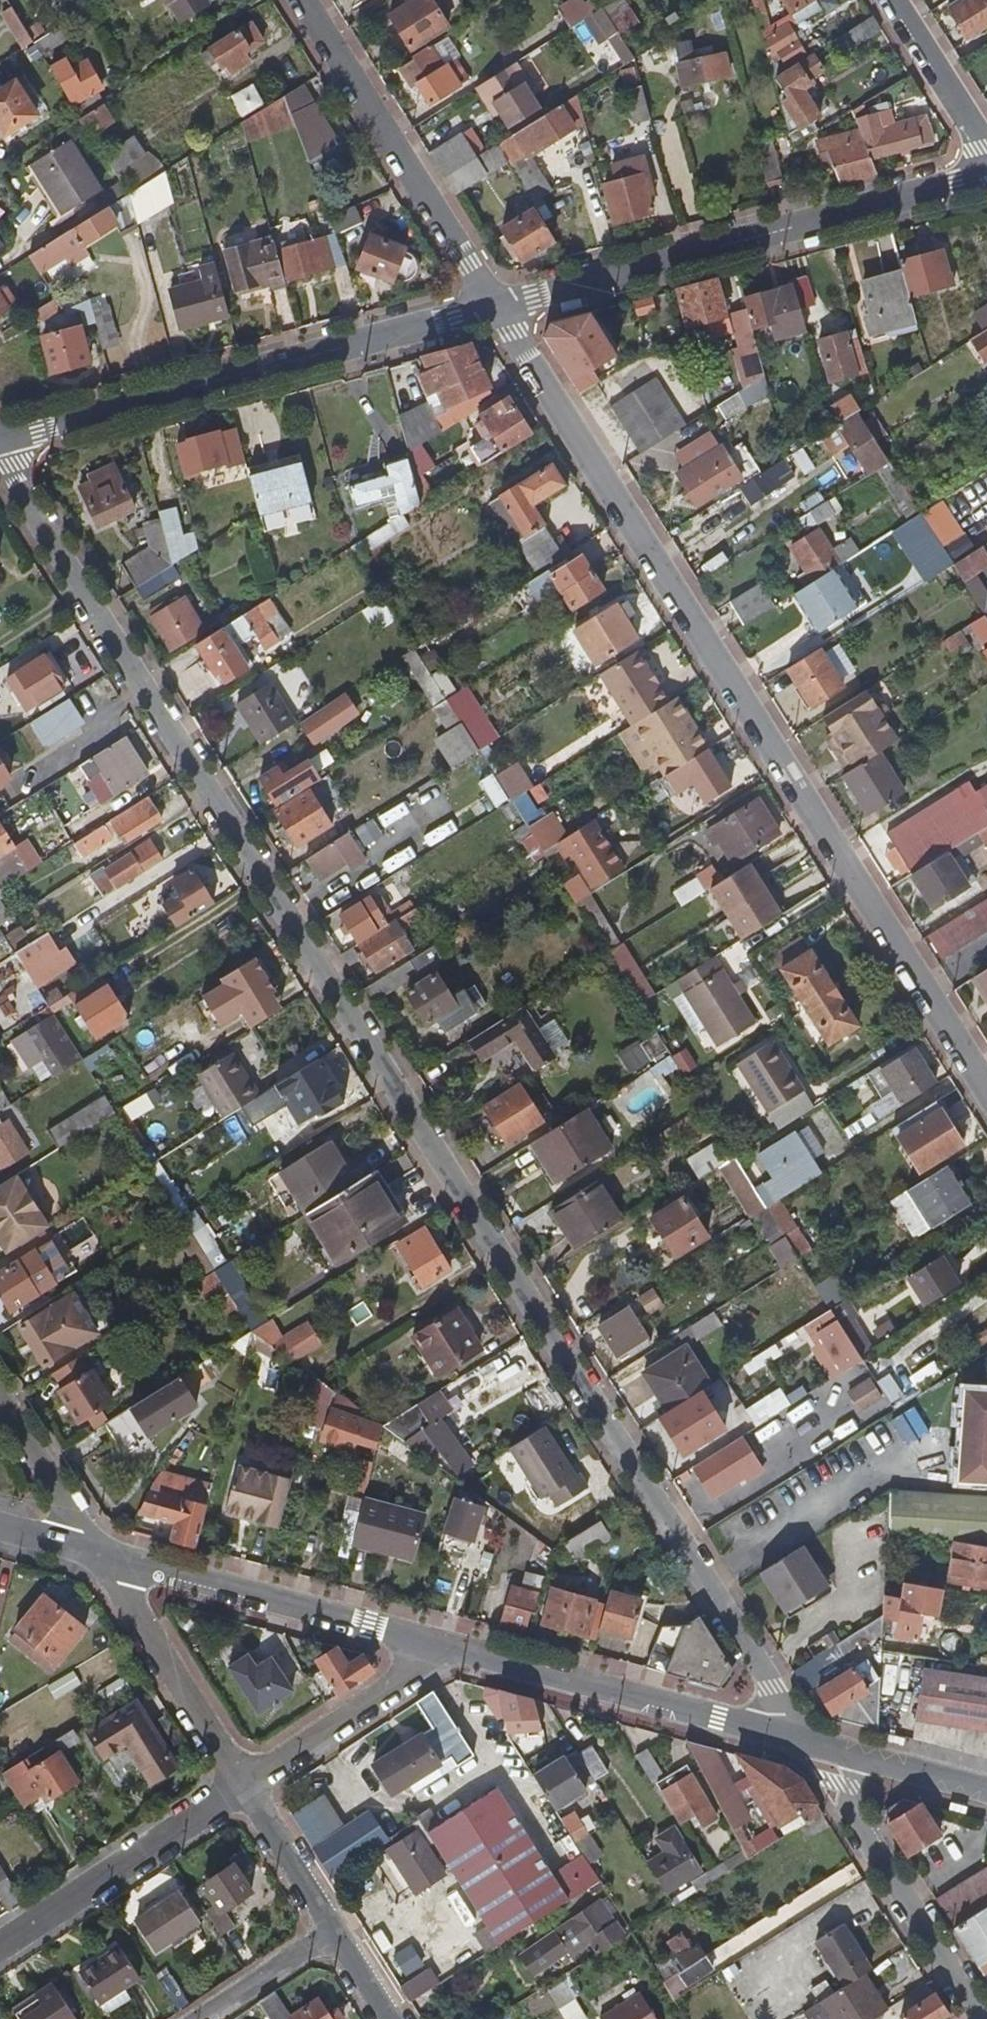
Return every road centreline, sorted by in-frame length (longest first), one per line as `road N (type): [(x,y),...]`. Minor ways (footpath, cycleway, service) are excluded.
road 1 (residential): [(0,463),(807,1745)]
road 2 (residential): [(492,307),(986,1093)]
road 3 (residential): [(492,307),(986,175)]
road 4 (residential): [(0,437),(492,307)]
road 5 (residential): [(452,1647),(807,1745)]
road 6 (residential): [(304,0),(492,307)]
road 7 (residential): [(104,1556),(452,1647)]
road 8 (residential): [(981,2018),(807,1745)]
road 9 (residential): [(0,1950),(249,1788)]
road 10 (residential): [(104,1556),(249,1788)]
road 11 (residential): [(452,1647),(249,1788)]
road 12 (residential): [(0,1399),(104,1556)]
road 13 (residential): [(807,1745),(986,1791)]
road 14 (residential): [(986,147),(895,0)]
road 15 (residential): [(249,1788),(336,1928)]
road 16 (residential): [(198,2018),(336,1928)]

